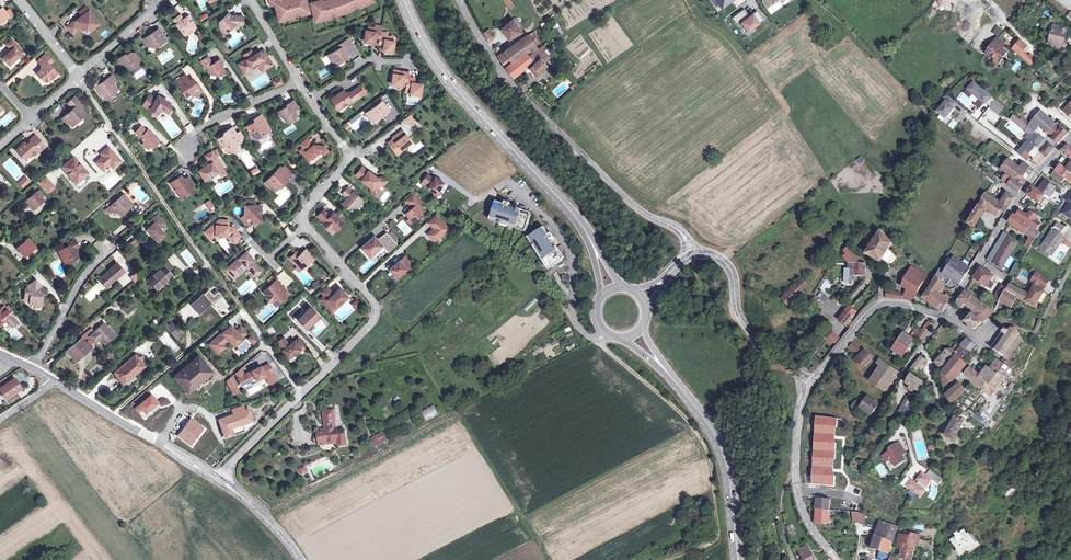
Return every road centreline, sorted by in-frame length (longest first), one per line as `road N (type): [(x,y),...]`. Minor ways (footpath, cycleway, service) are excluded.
road 1 (residential): [(301,394),(76,77)]
road 2 (residential): [(301,394),(375,311),(304,221),(346,157),(311,99)]
road 3 (residential): [(692,255),(679,230),(626,199),(515,90),(461,0)]
road 4 (track): [(600,339),(685,419),(709,460),(717,534),(706,546),(667,559)]
road 5 (secondary): [(405,0),(452,84),(574,215)]
road 6 (residential): [(1066,140),(944,315)]
road 7 (secondary): [(676,382),(709,426),(726,467),(738,559)]
road 8 (tertiary): [(55,382),(219,481)]
road 9 (track): [(559,559),(464,405)]
road 10 (residential): [(800,375),(747,330),(726,264),(692,255)]
road 11 (residential): [(944,315),(889,304),(872,309),(811,383)]
road 12 (residential): [(110,245),(85,274),(33,367)]
road 13 (residential): [(188,147),(193,134),(300,81)]
road 14 (residential): [(817,538),(795,482),(800,413)]

